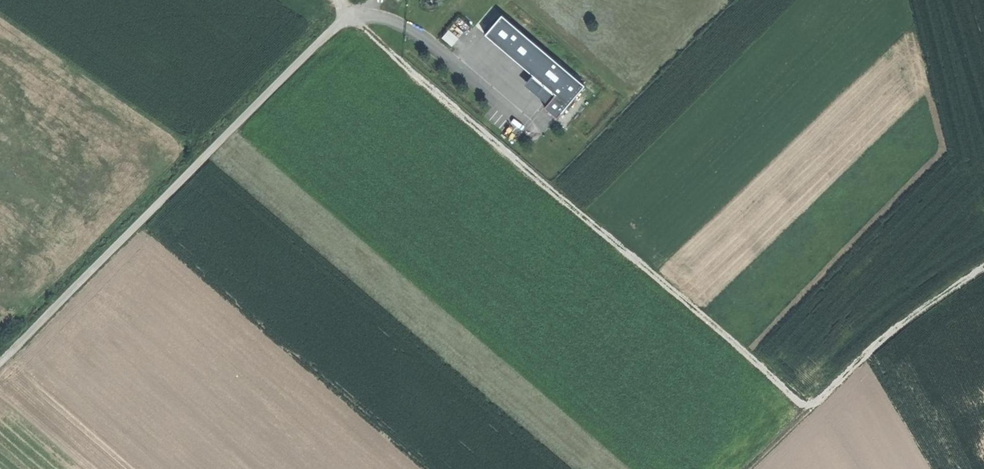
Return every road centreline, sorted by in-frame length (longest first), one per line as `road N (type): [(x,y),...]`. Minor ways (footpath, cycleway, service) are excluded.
road 1 (track): [(353,11),(805,407)]
road 2 (track): [(353,11),(0,366)]
road 3 (track): [(983,265),(898,318),(741,468)]

